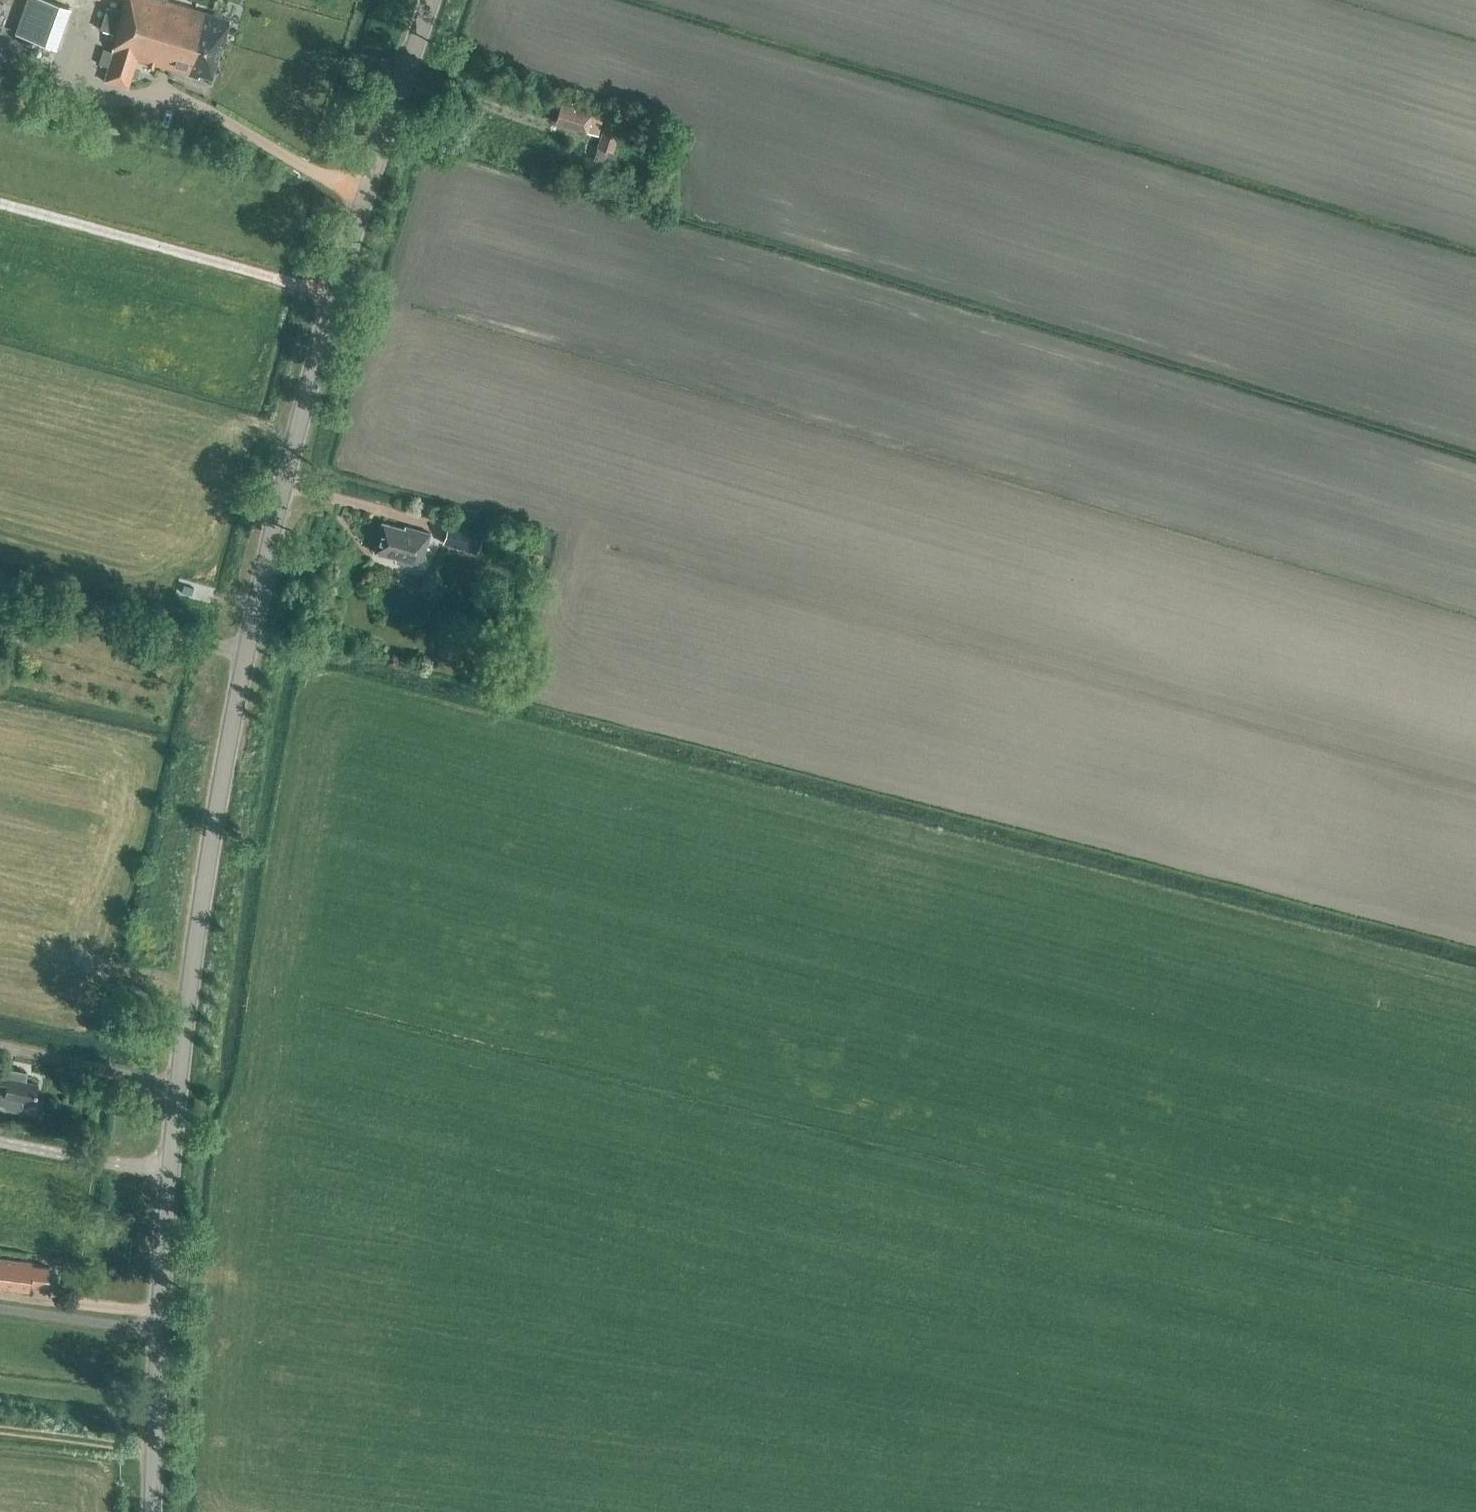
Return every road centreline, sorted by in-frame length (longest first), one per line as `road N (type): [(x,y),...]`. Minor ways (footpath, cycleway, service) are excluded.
road 1 (unclassified): [(151,1511),(170,1173),(226,762),(315,362),(430,0)]
road 2 (track): [(154,1447),(0,1430)]

